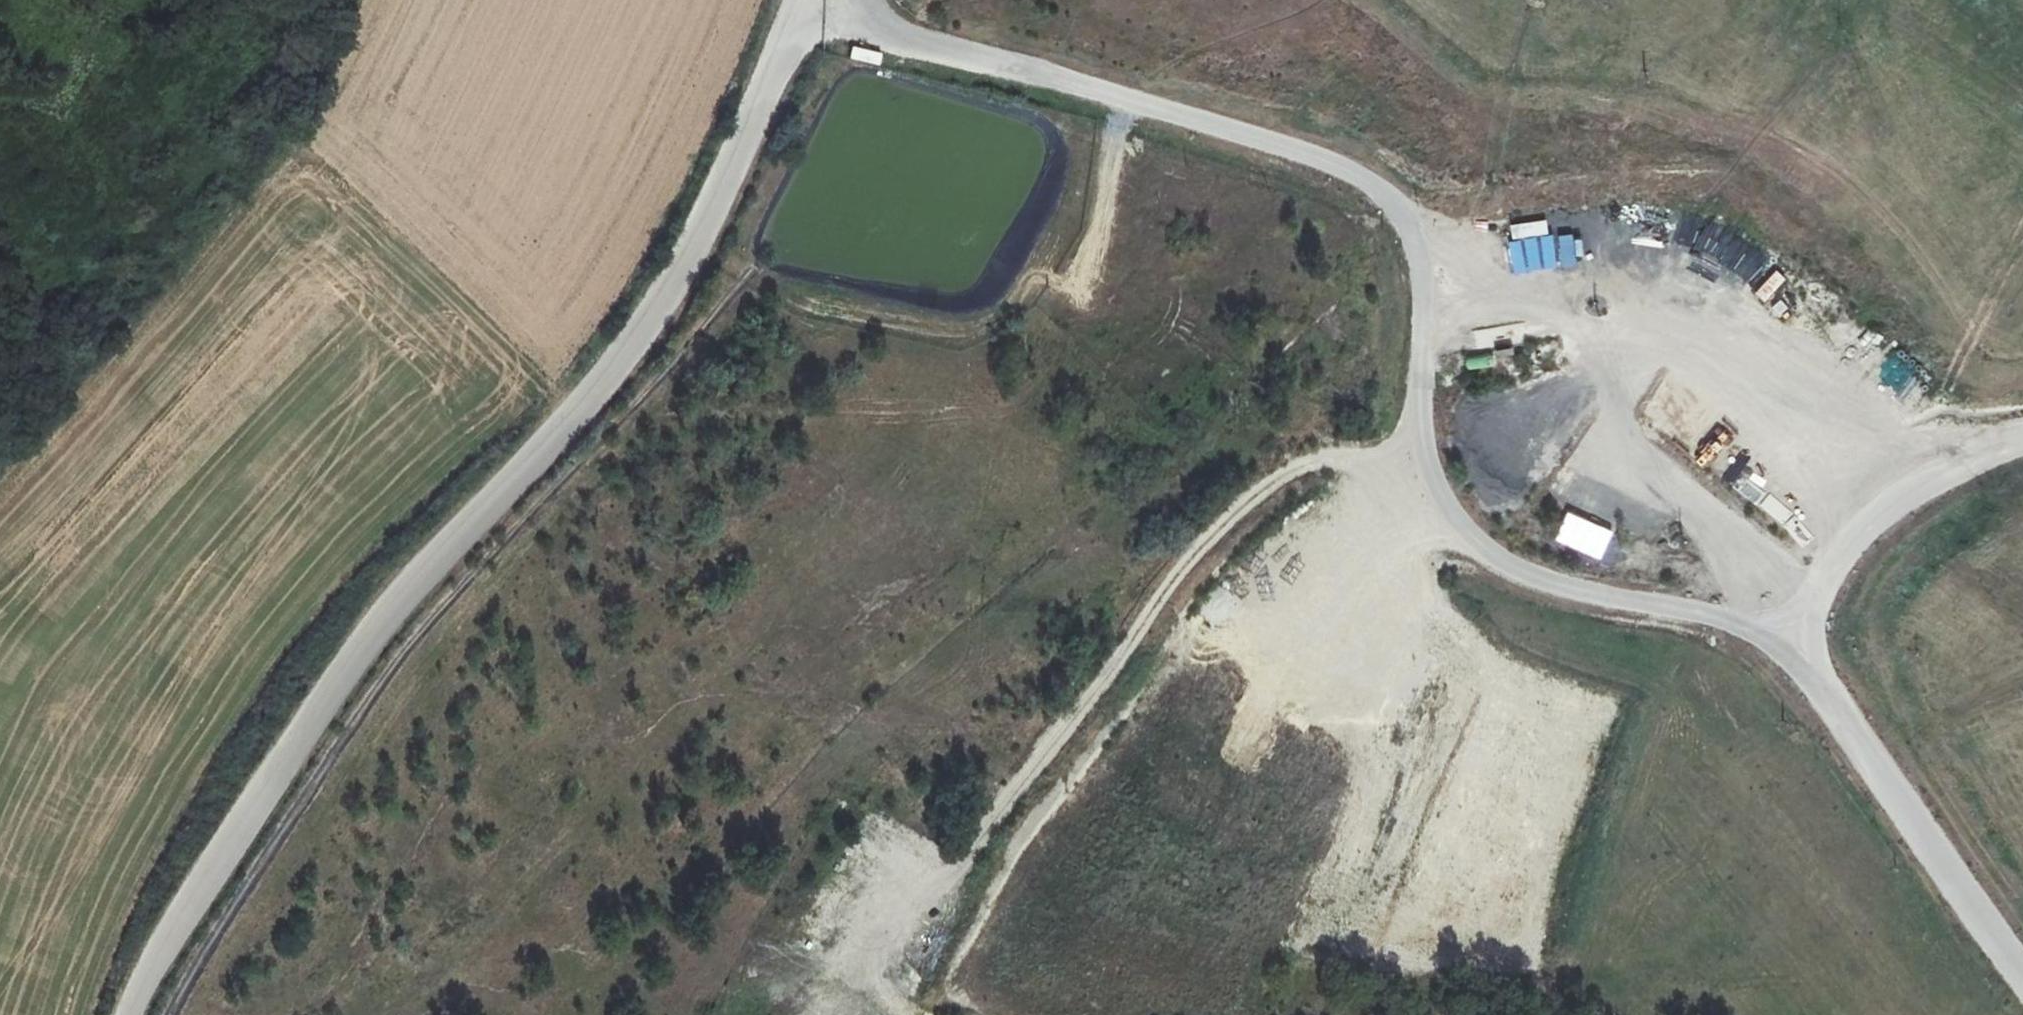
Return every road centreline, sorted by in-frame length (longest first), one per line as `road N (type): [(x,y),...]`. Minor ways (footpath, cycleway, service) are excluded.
road 1 (unclassified): [(129,1014),(347,660),(654,313),(793,0)]

